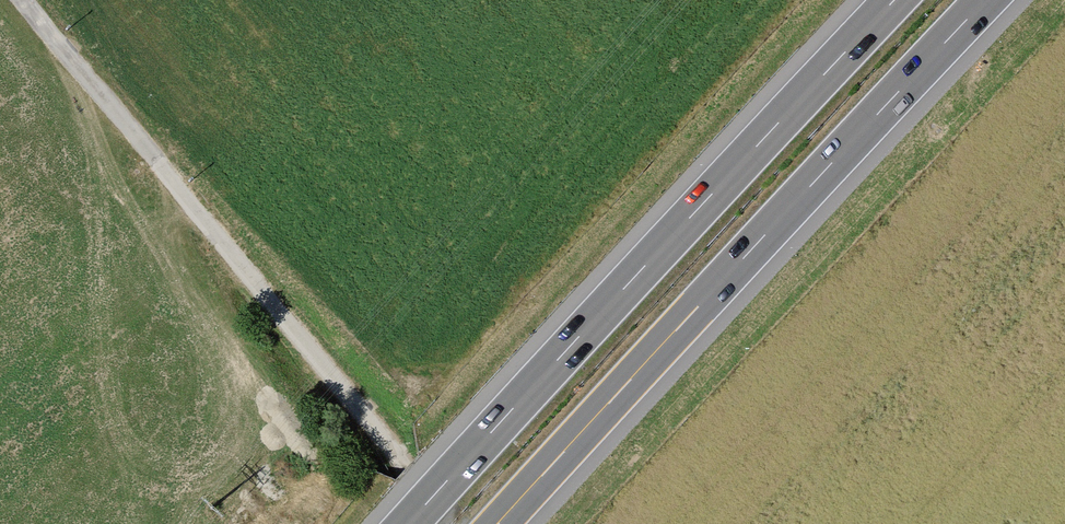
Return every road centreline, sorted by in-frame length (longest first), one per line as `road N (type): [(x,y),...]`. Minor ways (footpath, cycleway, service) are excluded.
road 1 (motorway): [(499,523),(986,0)]
road 2 (motorway): [(894,0),(408,523)]
road 3 (track): [(25,0),(406,466)]

